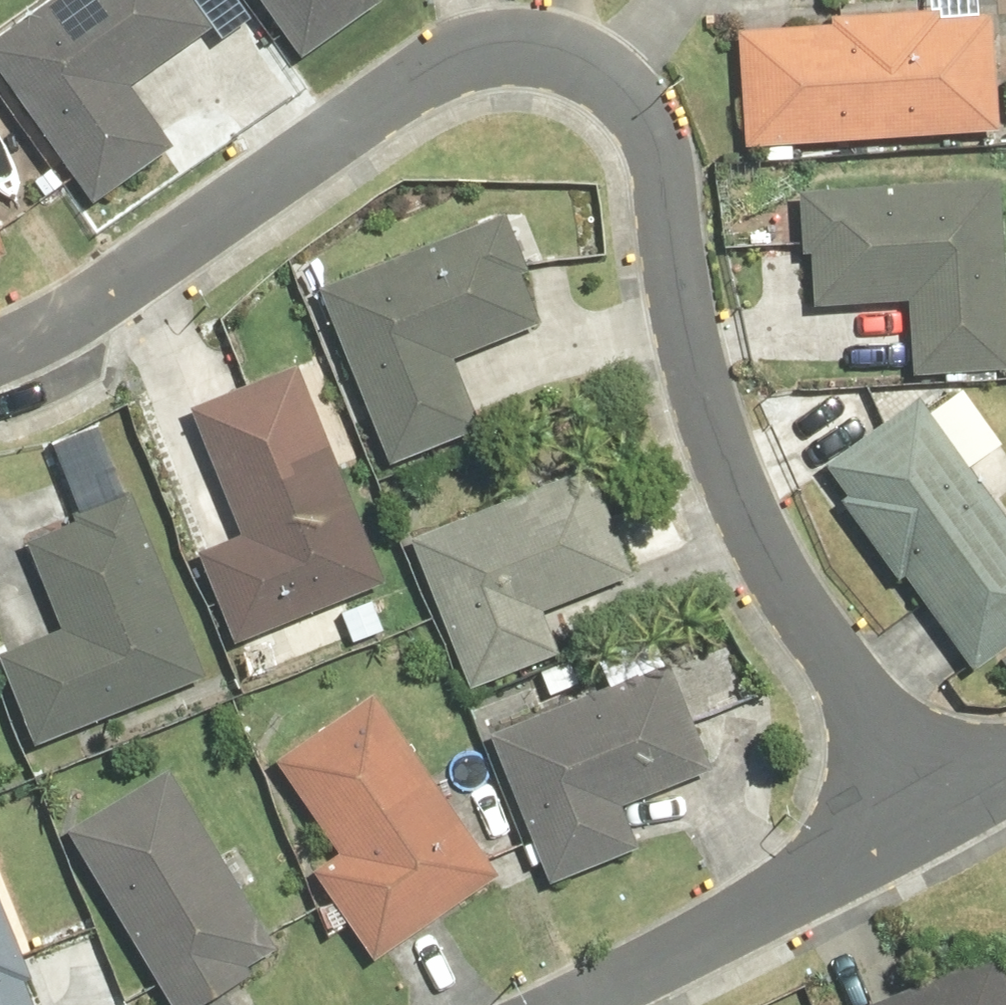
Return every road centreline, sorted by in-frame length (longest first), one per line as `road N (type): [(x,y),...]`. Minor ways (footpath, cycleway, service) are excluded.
road 1 (residential): [(0,339),(44,322),(457,54),(542,39),(600,51),(632,82),(658,148),(716,443),(778,568),(945,803)]
road 2 (residential): [(565,1004),(729,932),(945,803)]

